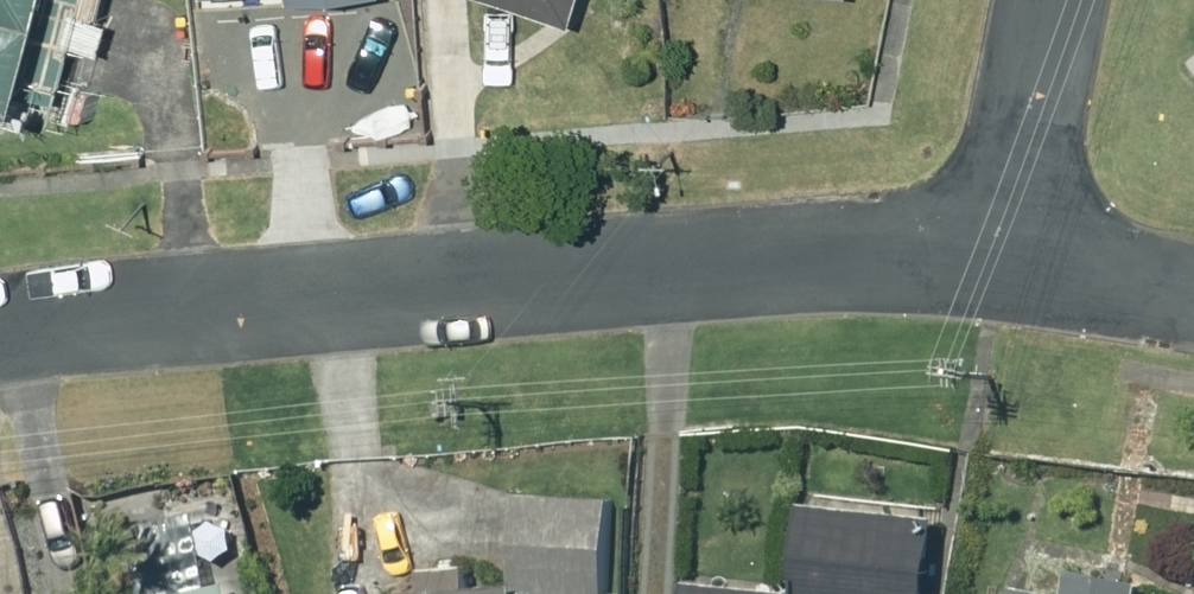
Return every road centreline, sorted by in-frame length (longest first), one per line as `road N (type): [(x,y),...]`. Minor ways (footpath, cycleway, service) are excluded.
road 1 (residential): [(0,330),(1010,254)]
road 2 (residential): [(1010,254),(1059,0)]
road 3 (residential): [(1010,254),(1193,286)]

